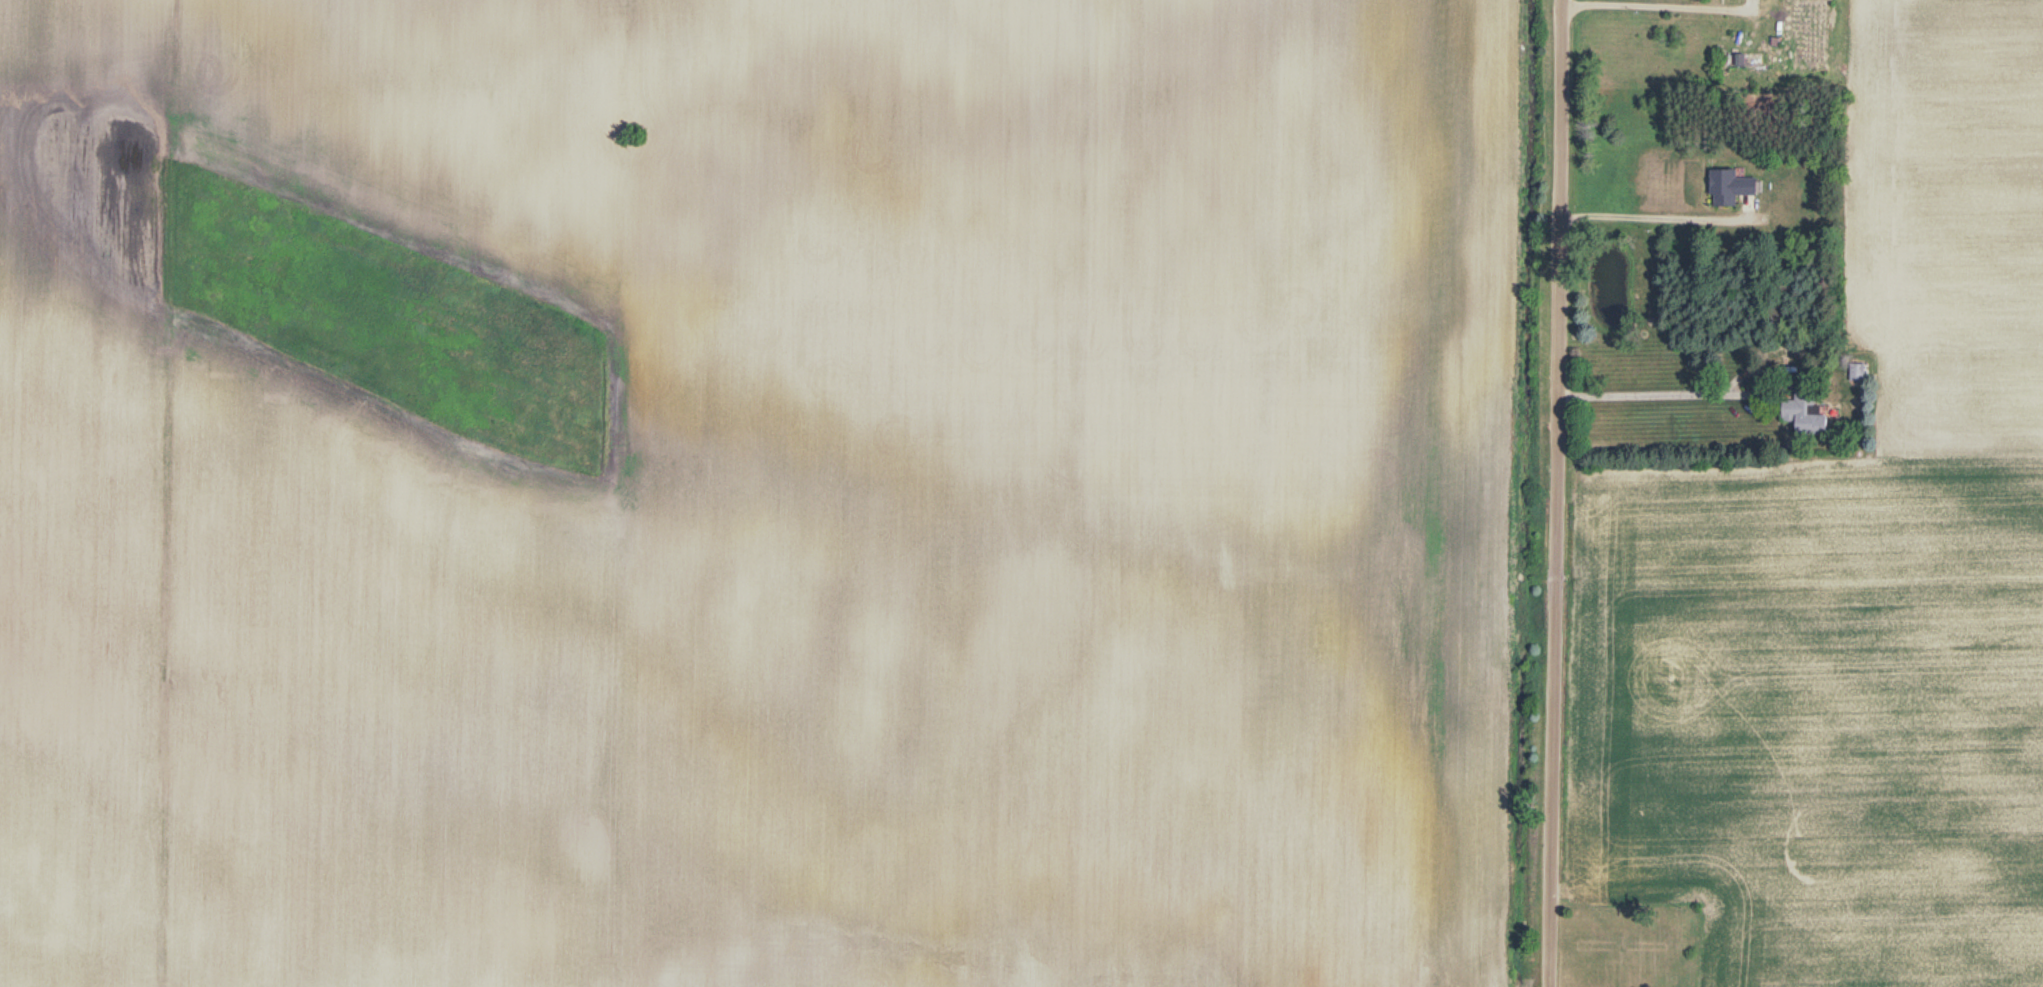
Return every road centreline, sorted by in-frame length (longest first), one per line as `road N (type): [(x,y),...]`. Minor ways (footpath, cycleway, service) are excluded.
road 1 (residential): [(1548,986),(1561,0)]

